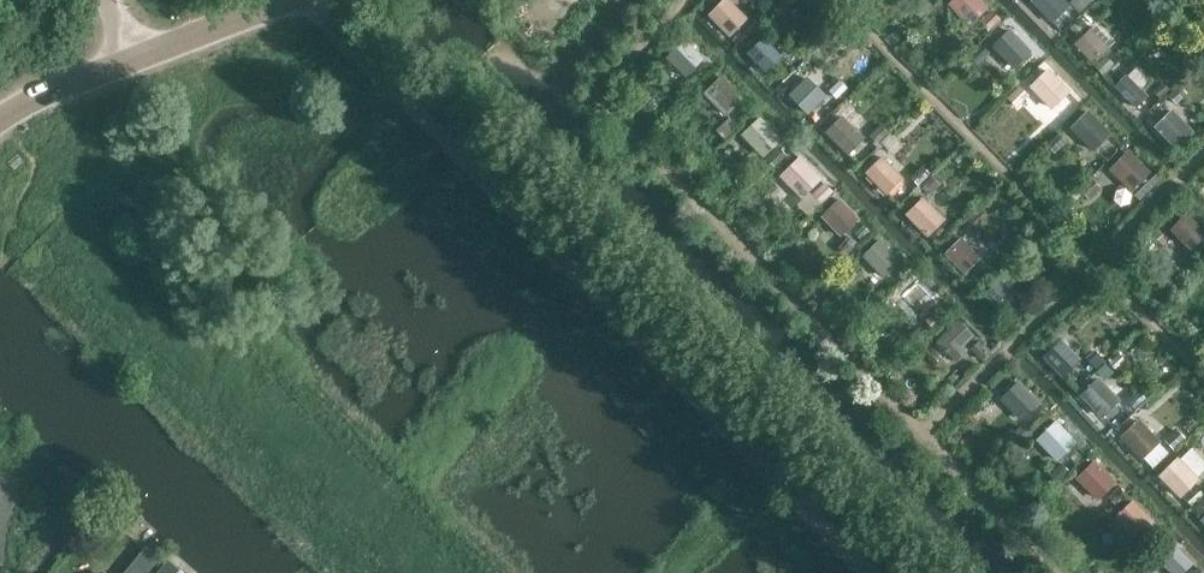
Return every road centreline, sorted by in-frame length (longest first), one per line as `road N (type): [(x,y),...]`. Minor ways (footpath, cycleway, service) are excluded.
road 1 (unclassified): [(132,56),(287,0)]
road 2 (unclassified): [(0,118),(132,56)]

